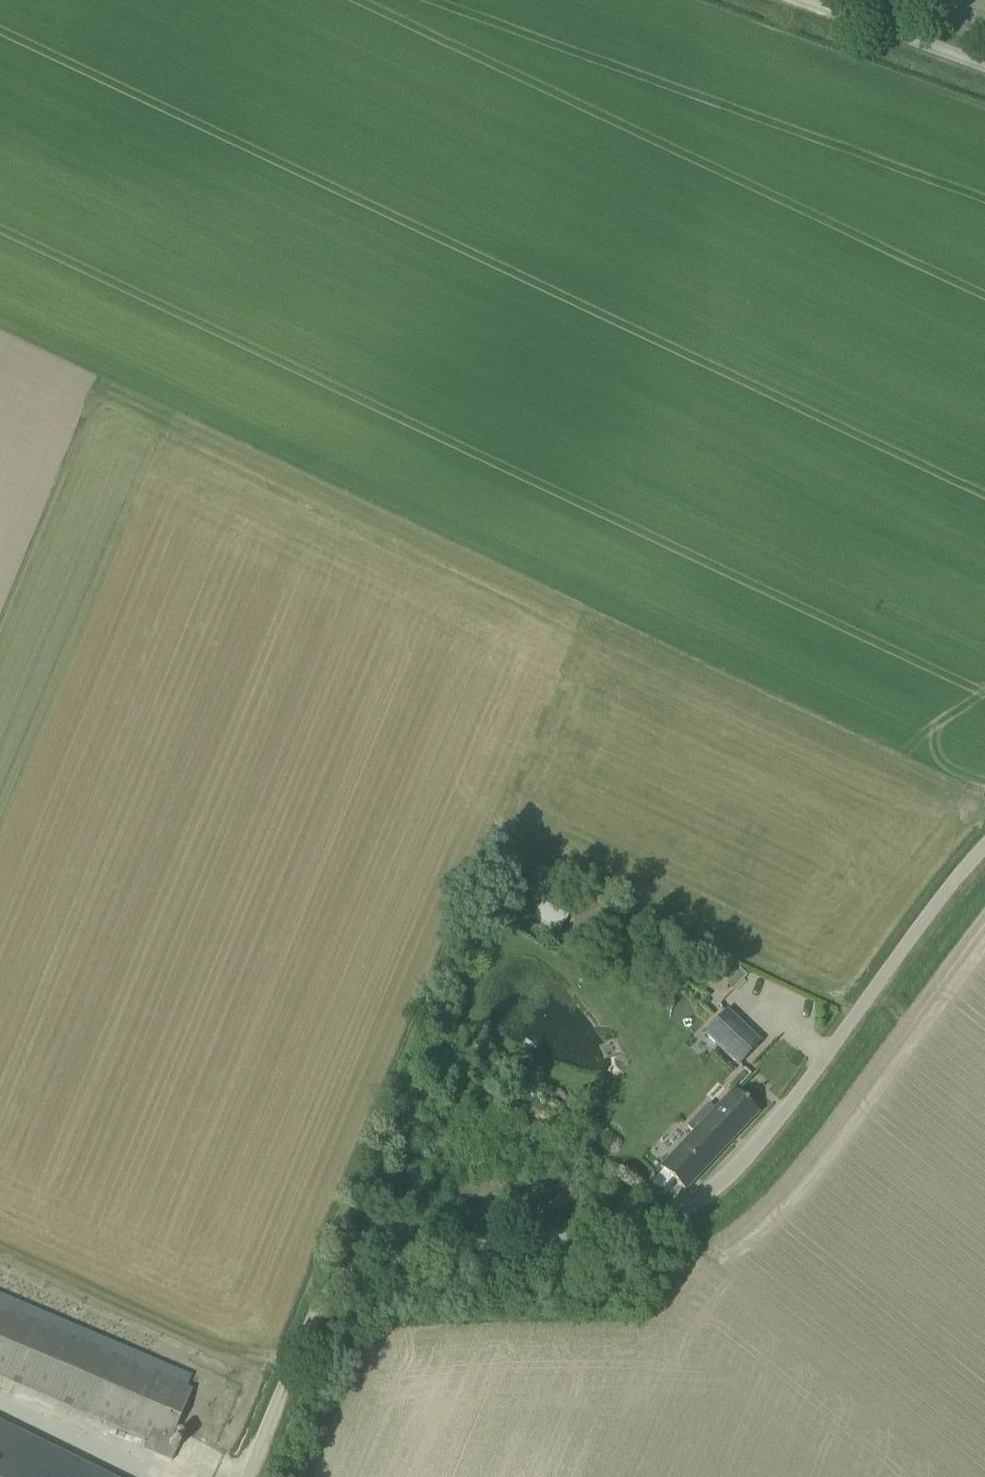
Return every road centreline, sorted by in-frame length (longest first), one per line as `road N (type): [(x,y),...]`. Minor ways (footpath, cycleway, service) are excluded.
road 1 (unclassified): [(246,1476),(322,1295),(347,1263),(375,1250),(685,1195),(763,1137),(984,842)]
road 2 (unclassified): [(984,56),(837,0)]

